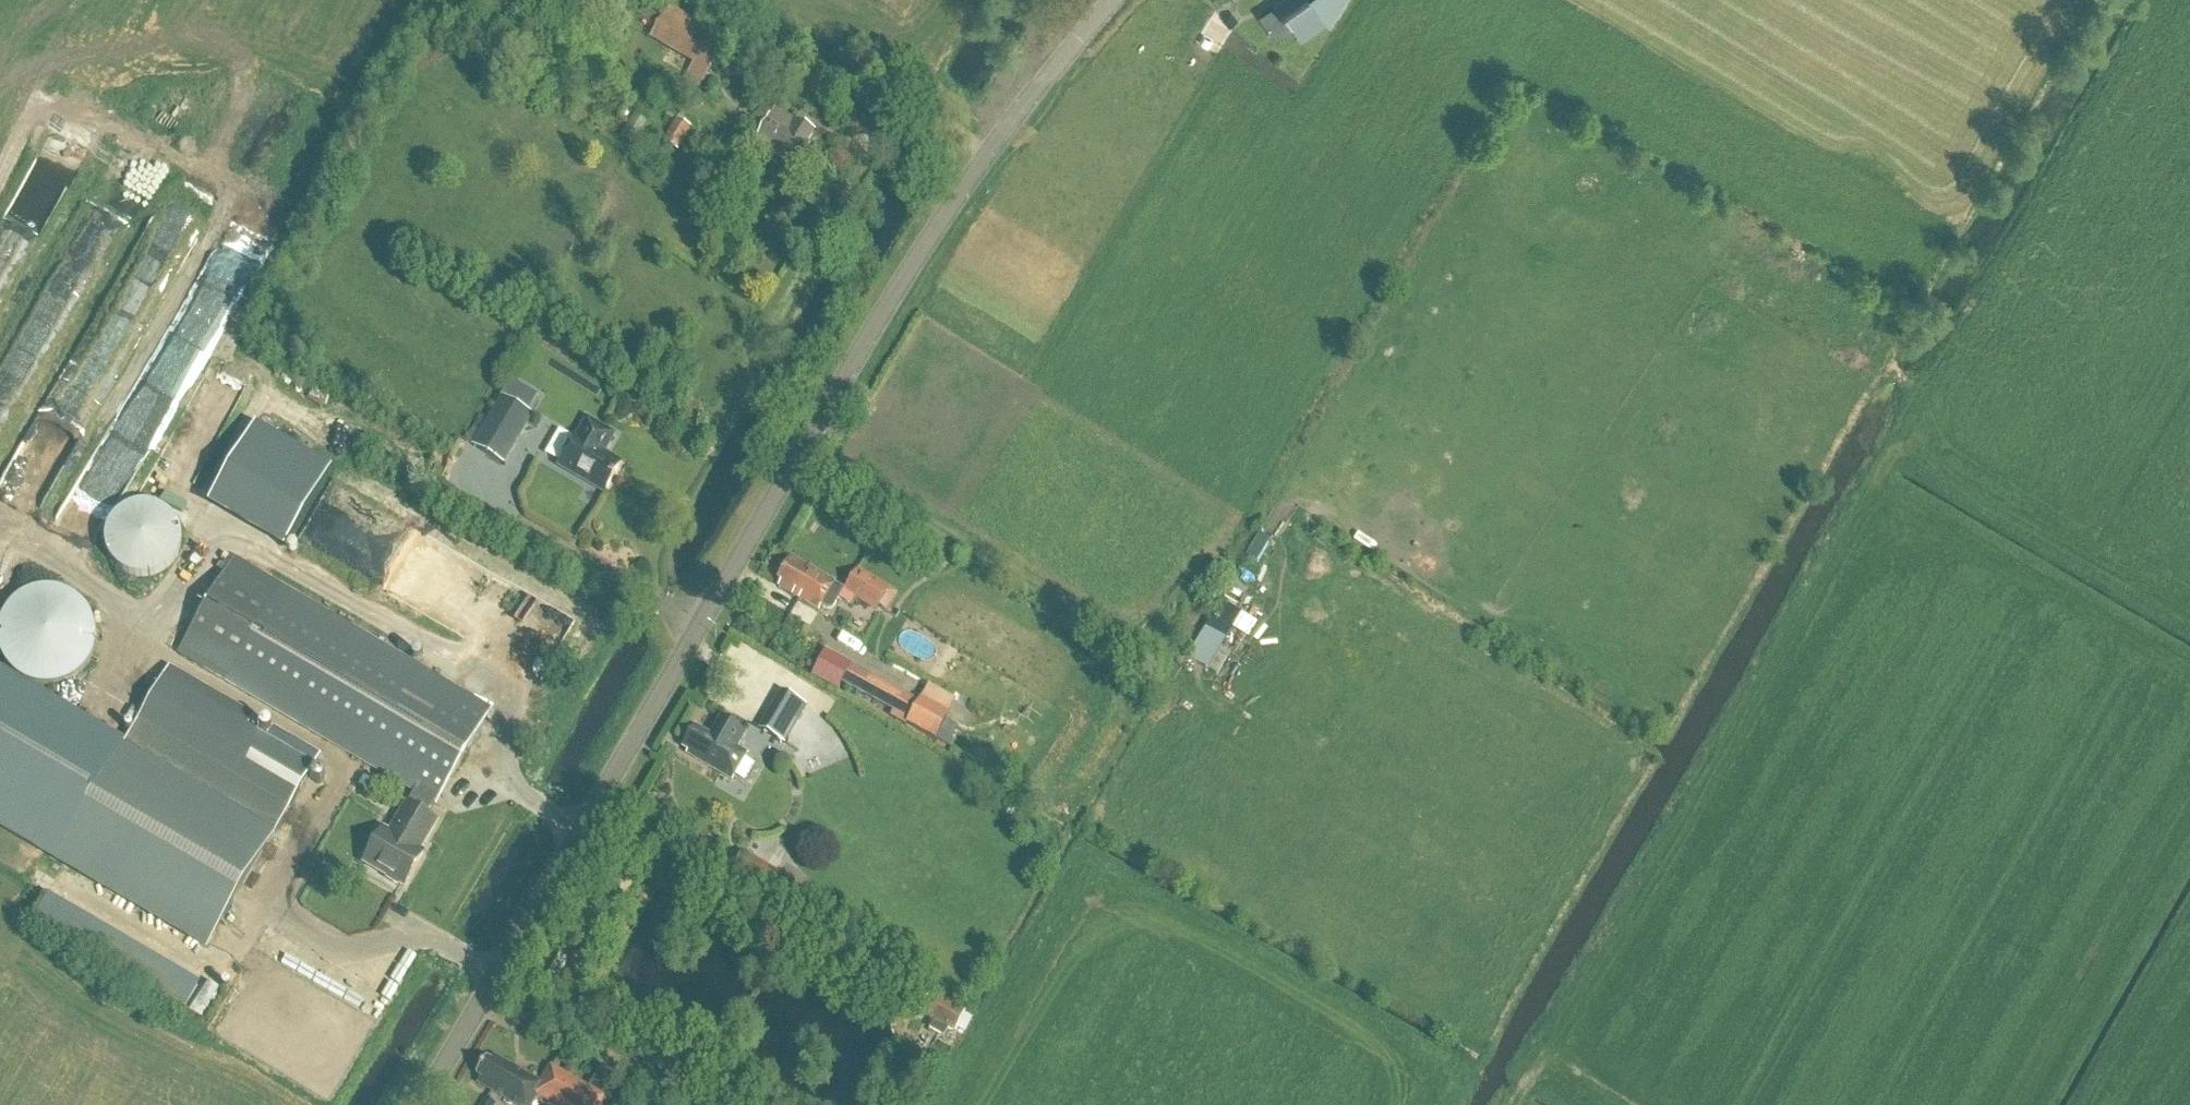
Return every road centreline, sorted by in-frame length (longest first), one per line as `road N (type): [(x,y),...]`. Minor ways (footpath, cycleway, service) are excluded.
road 1 (tertiary): [(419,1104),(894,295),(989,155),(1111,0)]

